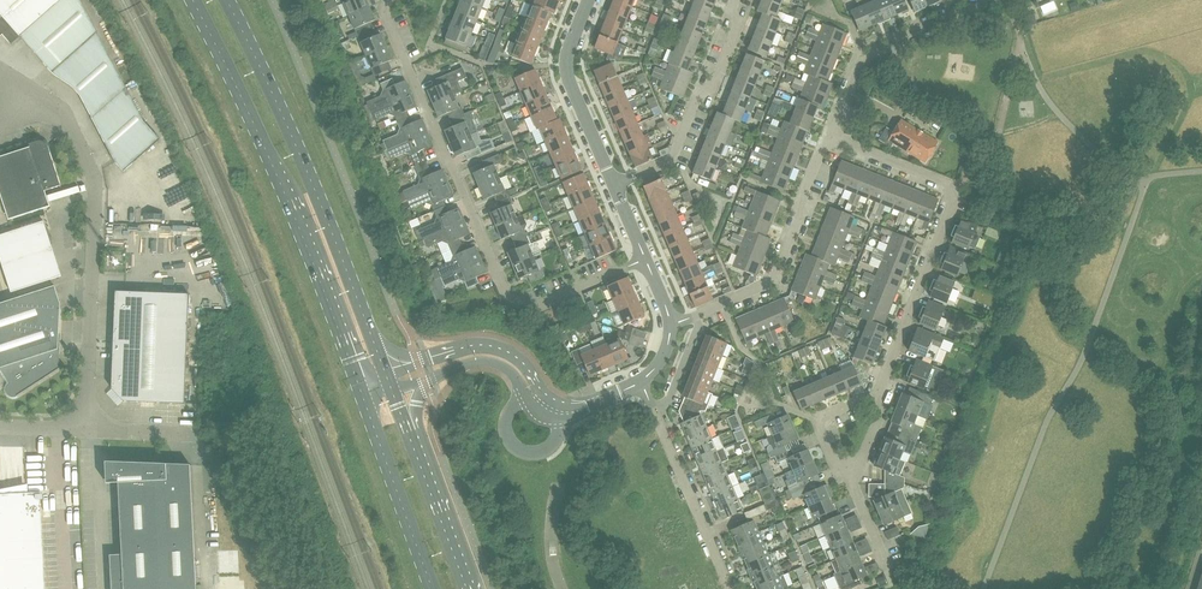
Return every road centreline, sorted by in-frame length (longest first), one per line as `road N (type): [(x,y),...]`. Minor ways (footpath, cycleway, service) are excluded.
road 1 (residential): [(645,258),(535,305),(504,295),(386,13),(388,0)]
road 2 (primary): [(192,0),(297,223),(361,391)]
road 3 (primary): [(385,372),(281,112),(226,0)]
road 4 (unclassified): [(31,90),(65,113),(95,176),(90,427)]
road 5 (residential): [(882,389),(954,199),(946,181),(830,136)]
road 6 (residential): [(694,316),(774,280),(830,136)]
road 7 (residential): [(616,185),(672,160),(698,94),(715,86),(739,28),(735,0)]
road 8 (residential): [(830,136),(861,59),(987,0)]
road 9 (primary): [(361,391),(433,588)]
road 10 (residential): [(616,185),(565,64),(586,0)]
road 11 (residential): [(730,588),(655,415)]
road 12 (unclassified): [(535,397),(512,355),(488,345),(385,372)]
road 13 (primary): [(466,588),(413,445)]
road 14 (residential): [(844,471),(815,417),(882,389)]

